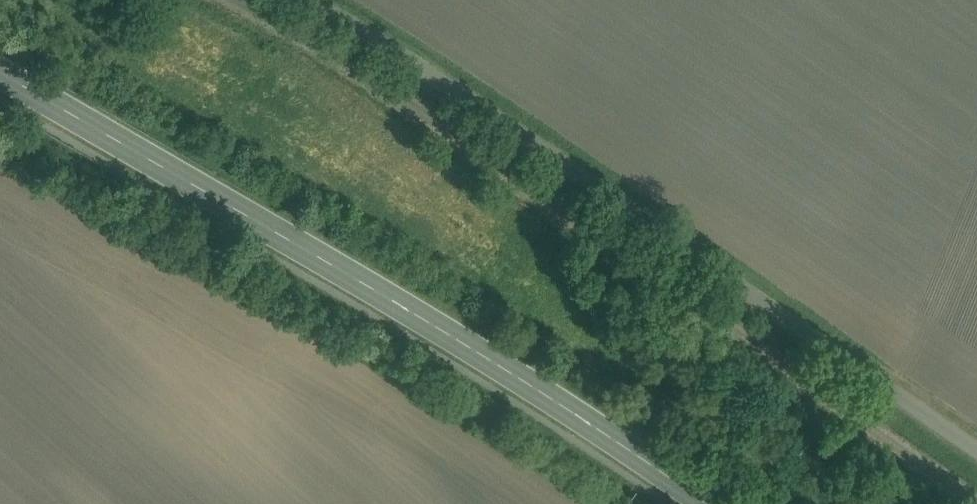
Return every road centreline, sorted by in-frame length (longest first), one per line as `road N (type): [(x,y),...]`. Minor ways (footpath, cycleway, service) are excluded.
road 1 (primary): [(715,503),(348,260),(0,59)]
road 2 (residential): [(308,0),(430,65),(976,449)]

